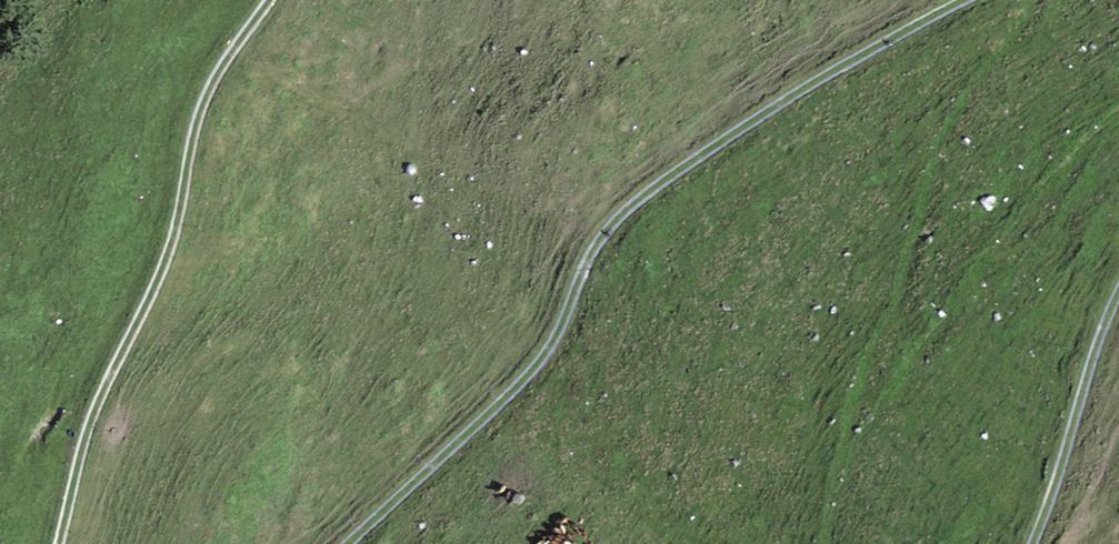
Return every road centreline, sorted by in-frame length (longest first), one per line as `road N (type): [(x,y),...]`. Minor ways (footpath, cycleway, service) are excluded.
road 1 (track): [(966,0),(800,91),(688,164),(606,232),(544,357),(344,543)]
road 2 (track): [(59,543),(87,431),(172,240),(203,97),(268,0)]
road 3 (track): [(1033,543),(1118,292)]

